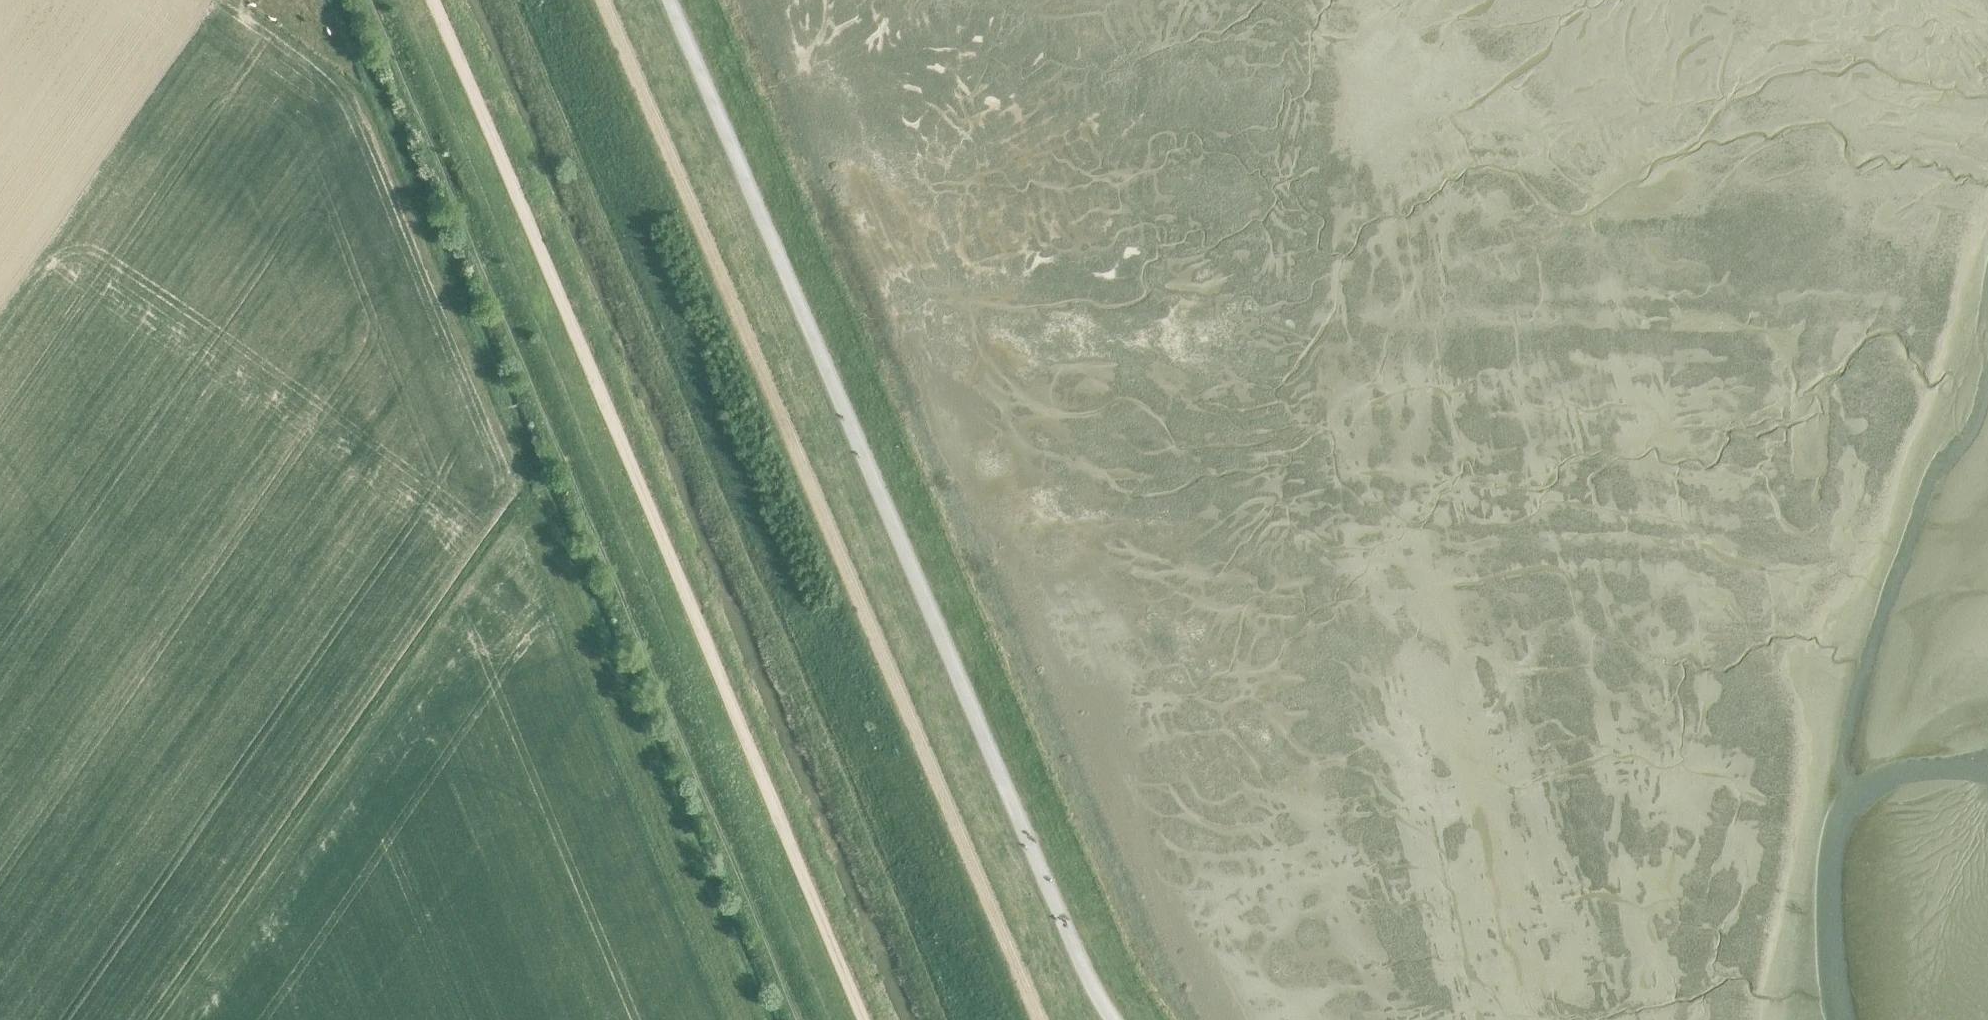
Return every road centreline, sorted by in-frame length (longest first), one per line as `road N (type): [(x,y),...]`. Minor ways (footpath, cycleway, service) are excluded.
road 1 (track): [(800,1019),(372,0)]

